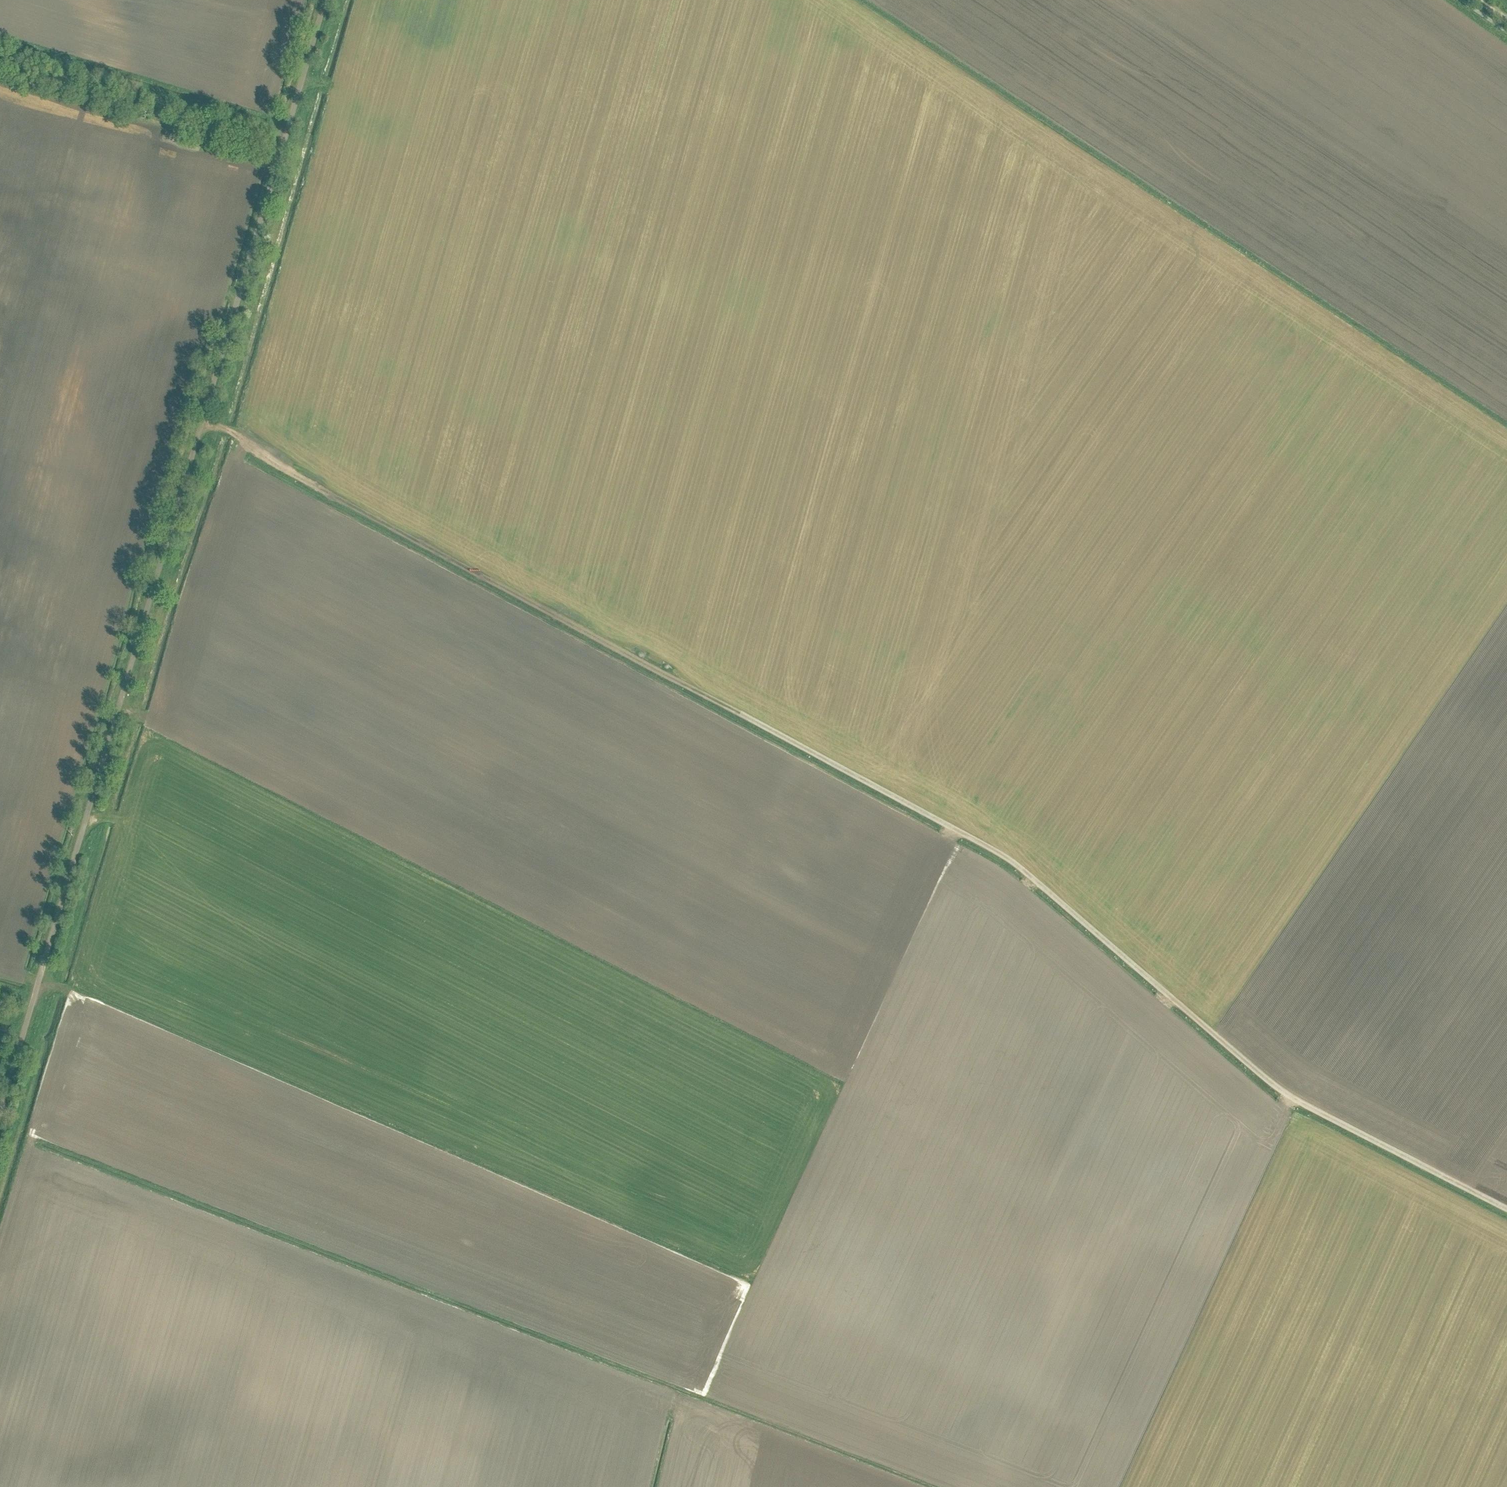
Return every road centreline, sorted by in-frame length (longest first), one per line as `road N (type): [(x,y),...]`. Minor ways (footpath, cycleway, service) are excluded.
road 1 (unclassified): [(0,1116),(326,0)]

